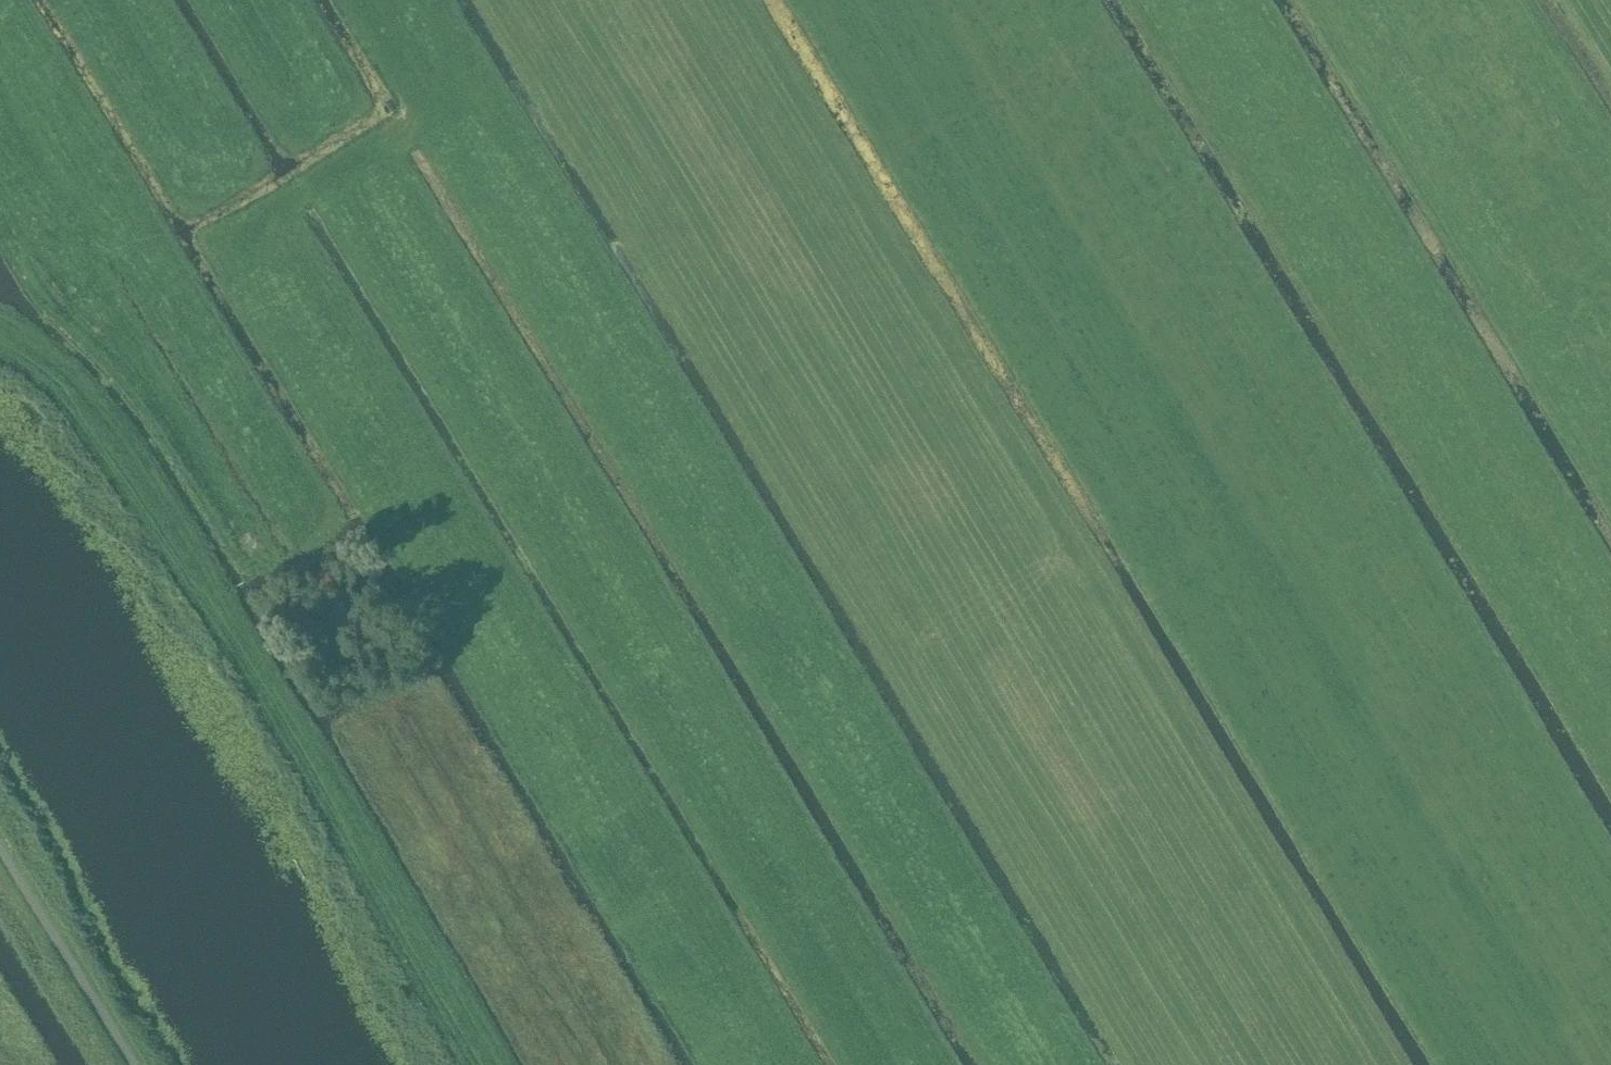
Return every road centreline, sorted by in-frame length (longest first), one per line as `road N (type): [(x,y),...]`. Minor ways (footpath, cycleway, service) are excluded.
road 1 (track): [(483,1064),(242,651),(52,370),(0,346)]

